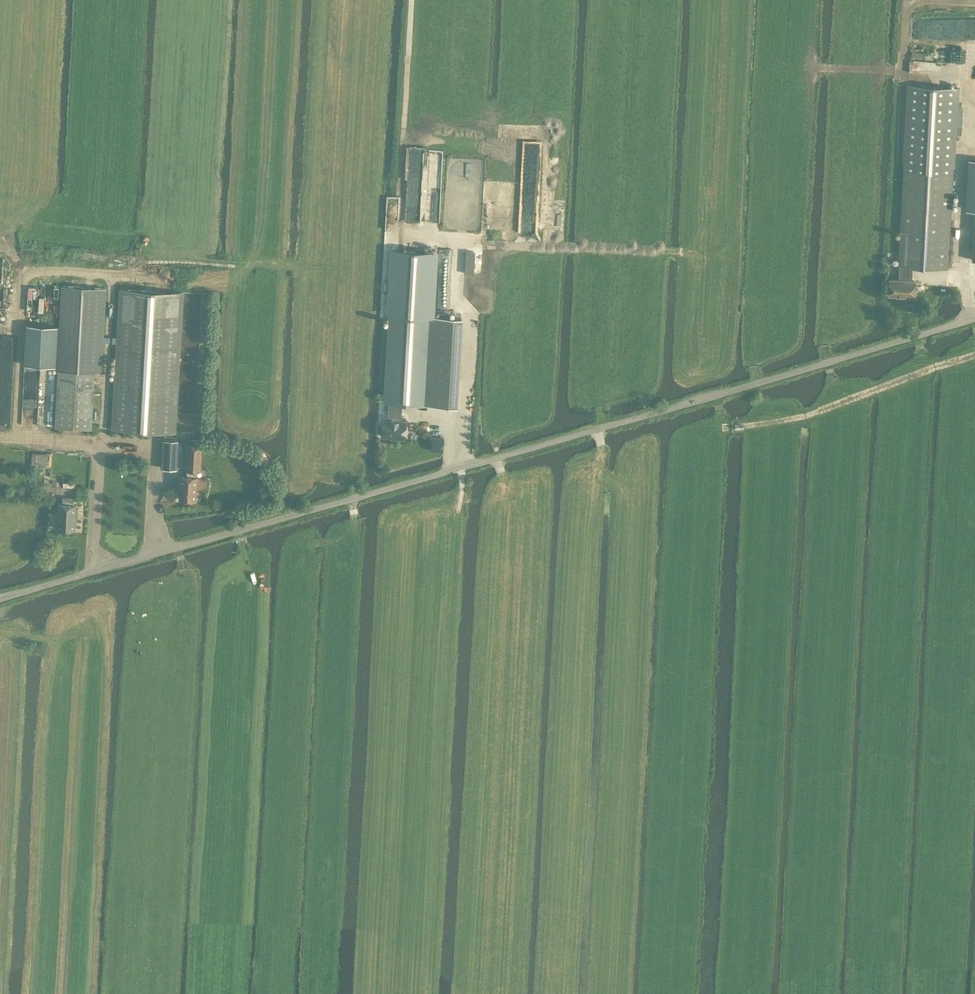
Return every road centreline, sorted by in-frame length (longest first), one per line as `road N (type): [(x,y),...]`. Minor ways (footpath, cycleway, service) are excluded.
road 1 (unclassified): [(0,599),(974,318)]
road 2 (track): [(472,244),(400,242),(414,0)]
road 3 (track): [(974,356),(789,420),(719,429)]
road 4 (track): [(831,427),(825,338),(835,172)]
road 5 (track): [(508,375),(498,462),(524,492),(532,546)]
road 6 (track): [(650,250),(472,244)]
road 7 (track): [(353,543),(357,391)]
road 8 (track): [(464,465),(455,610)]

